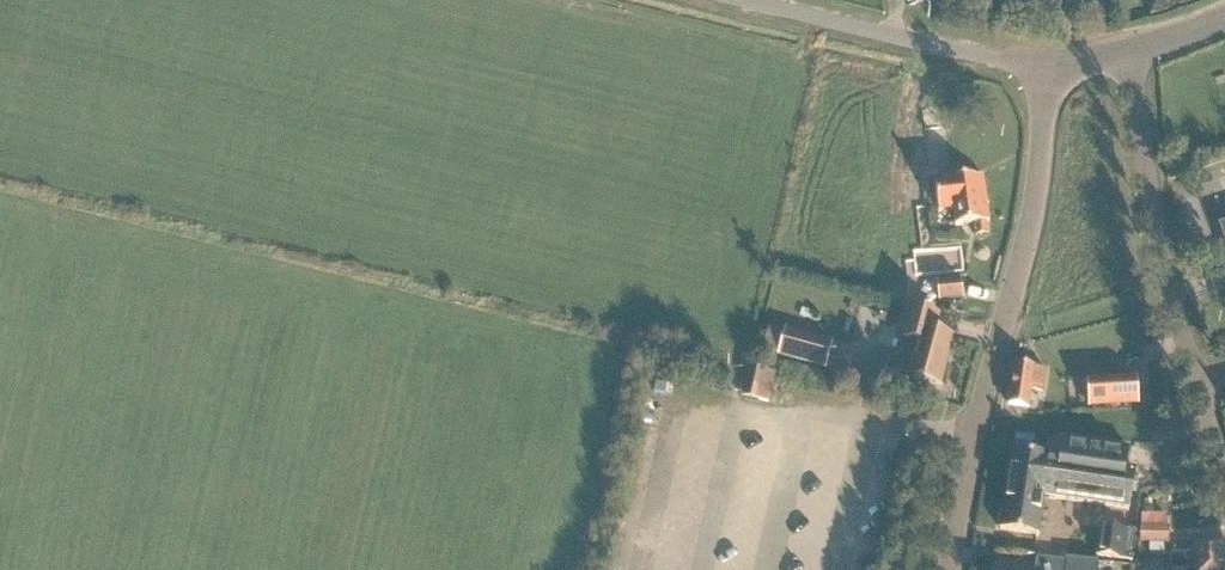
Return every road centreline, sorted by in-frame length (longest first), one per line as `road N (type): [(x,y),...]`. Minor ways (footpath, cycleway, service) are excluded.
road 1 (tertiary): [(949,569),(972,438),(1032,203),(1045,63)]
road 2 (residential): [(1197,376),(1150,200),(1124,52)]
road 3 (unclassified): [(1045,63),(748,0)]

